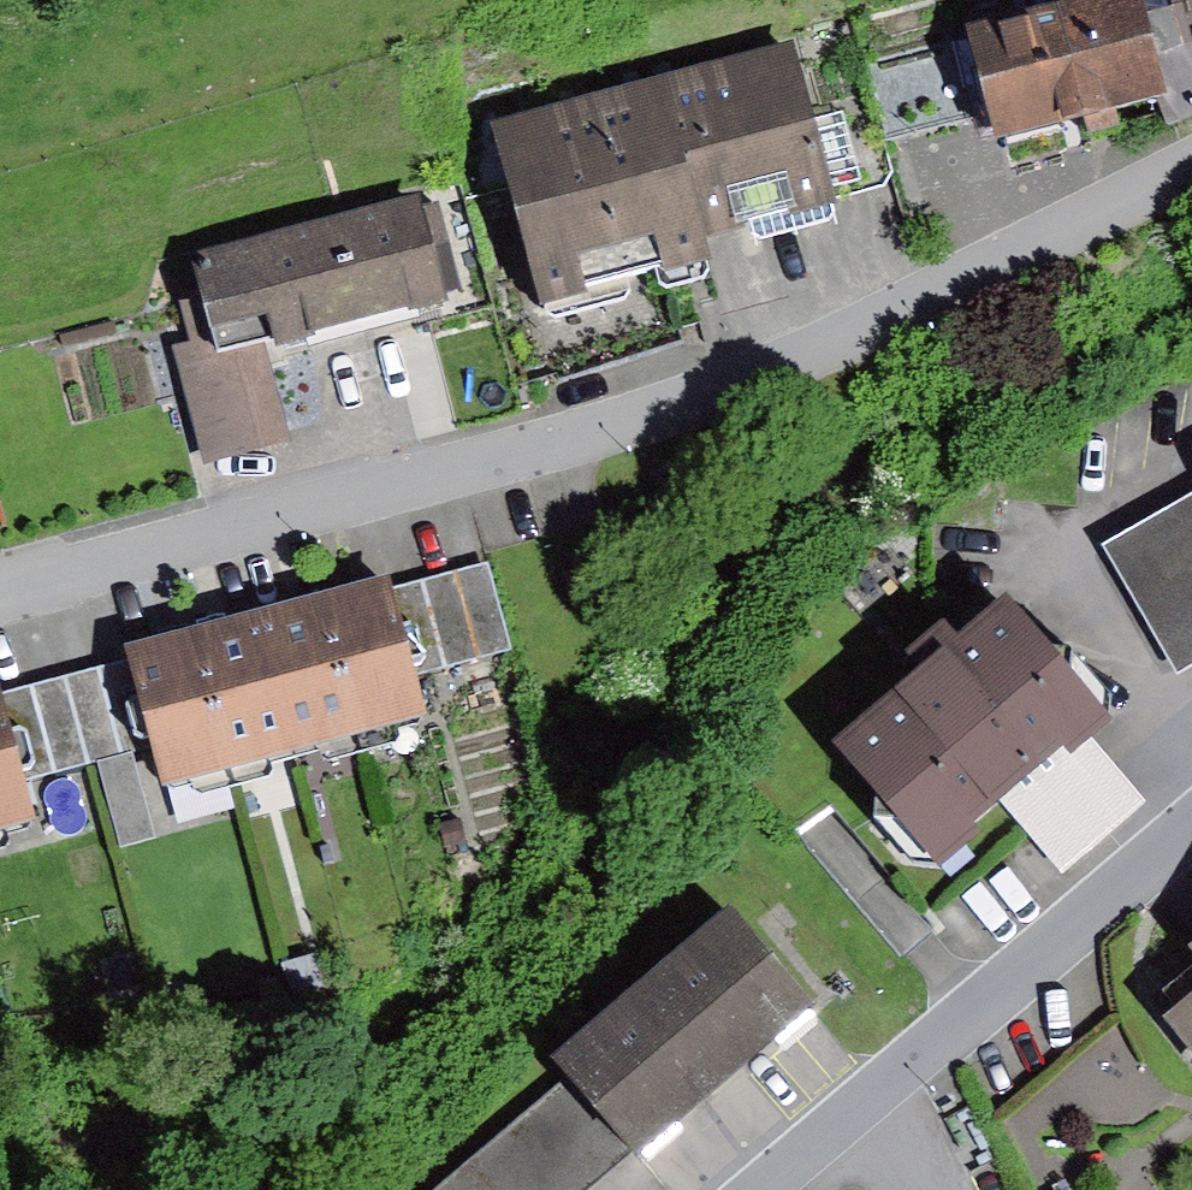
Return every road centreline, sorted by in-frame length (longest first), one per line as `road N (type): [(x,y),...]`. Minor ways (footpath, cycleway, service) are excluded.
road 1 (residential): [(1191,167),(1084,233),(532,452),(0,593)]
road 2 (residential): [(751,1189),(1191,812)]

